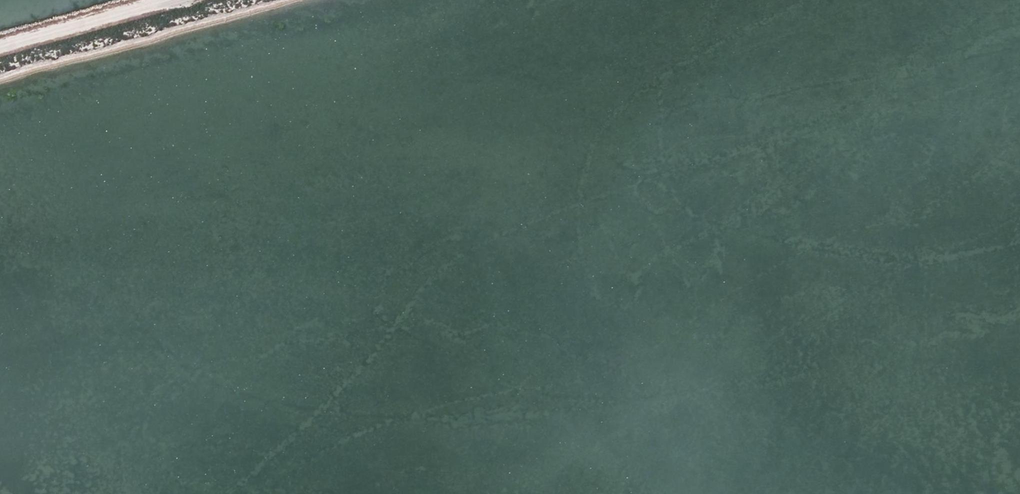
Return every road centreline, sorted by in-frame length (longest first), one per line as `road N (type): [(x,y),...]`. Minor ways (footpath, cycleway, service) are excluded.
road 1 (track): [(172,0),(0,49)]

